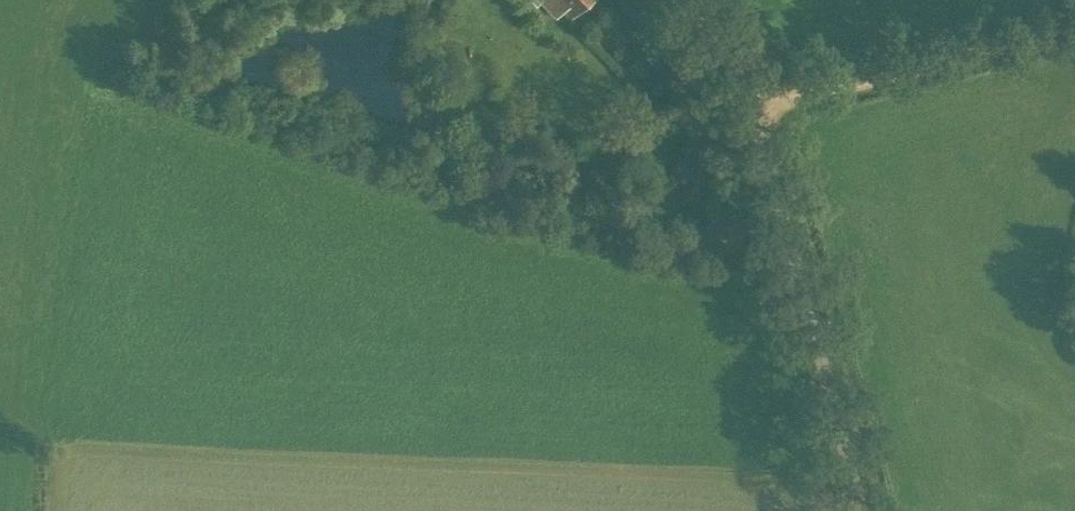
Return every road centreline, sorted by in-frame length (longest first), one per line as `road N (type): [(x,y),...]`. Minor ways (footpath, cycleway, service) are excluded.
road 1 (unclassified): [(859,510),(757,130),(741,86),(680,0)]
road 2 (track): [(788,99),(1074,32)]

